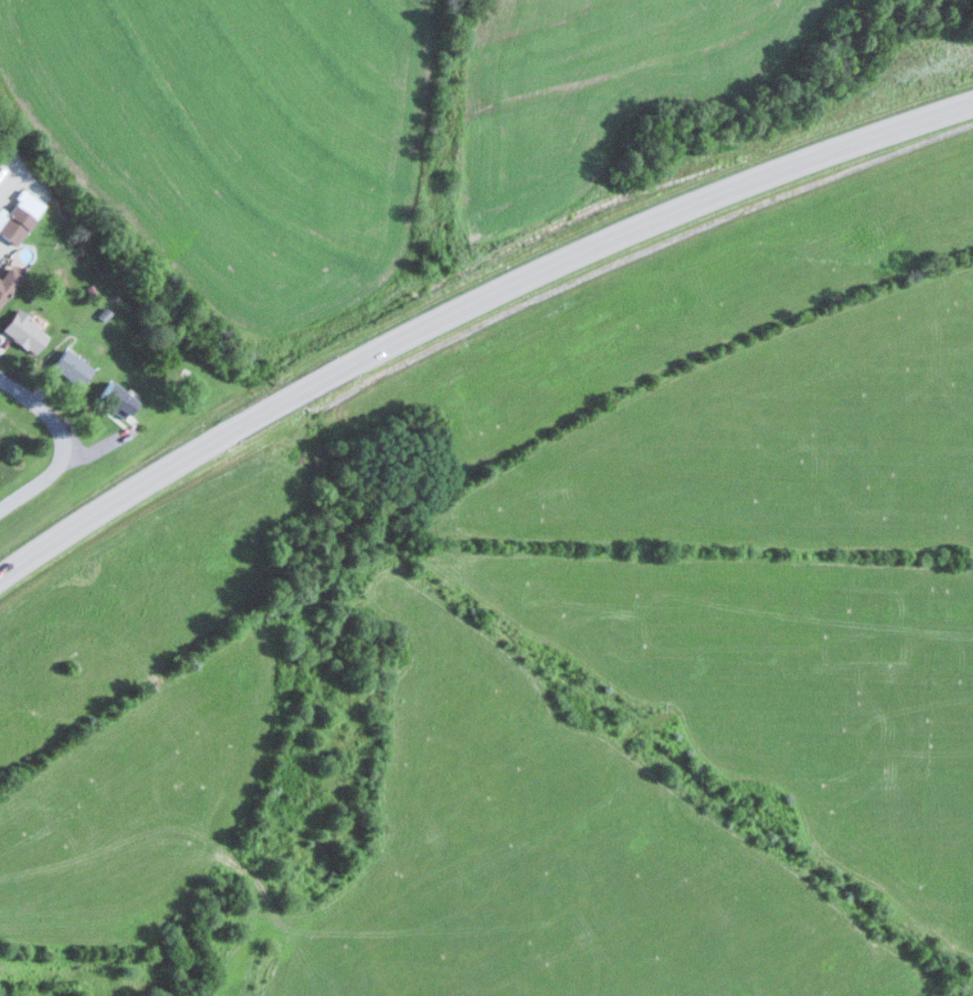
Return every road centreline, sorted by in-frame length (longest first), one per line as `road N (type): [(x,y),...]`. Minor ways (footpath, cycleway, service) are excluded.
road 1 (primary): [(0,577),(311,384),(540,268),(833,145),(972,100)]
road 2 (residential): [(0,509),(47,477),(64,448),(54,418),(0,377)]

